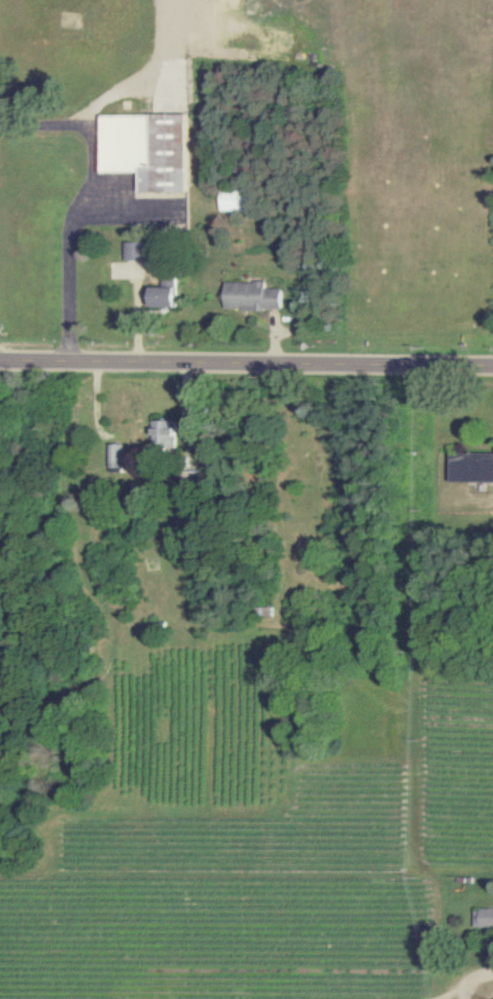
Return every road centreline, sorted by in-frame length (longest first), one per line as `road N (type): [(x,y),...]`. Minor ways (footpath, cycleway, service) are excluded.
road 1 (tertiary): [(492,368),(0,362)]

